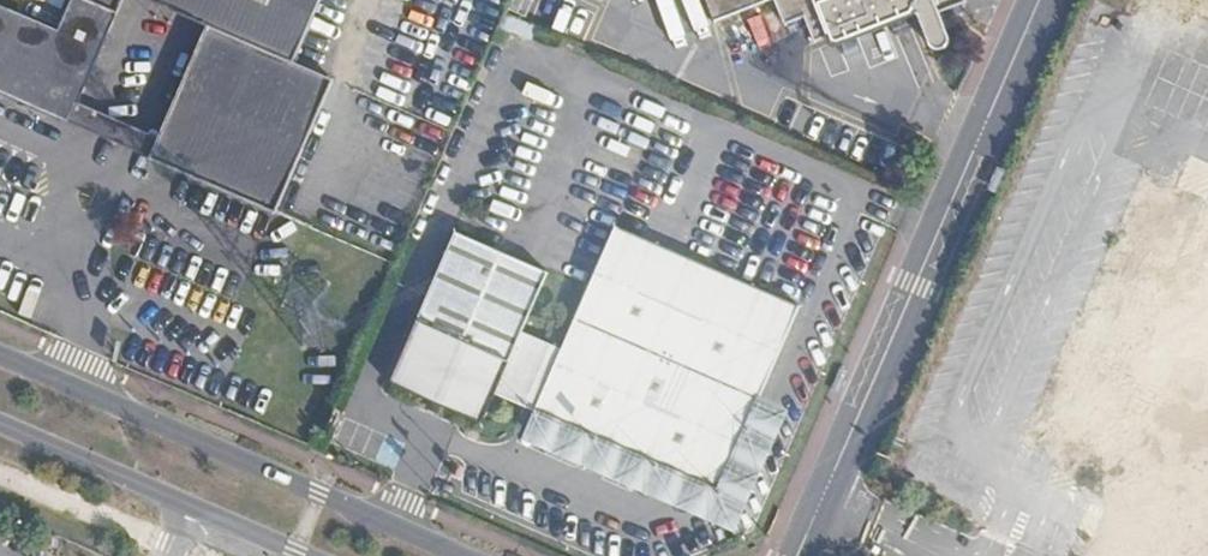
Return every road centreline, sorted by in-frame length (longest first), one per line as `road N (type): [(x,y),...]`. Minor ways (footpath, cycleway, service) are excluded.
road 1 (tertiary): [(804,545),(1040,0)]
road 2 (secondary): [(465,555),(0,355)]
road 3 (secondary): [(0,423),(306,555)]

